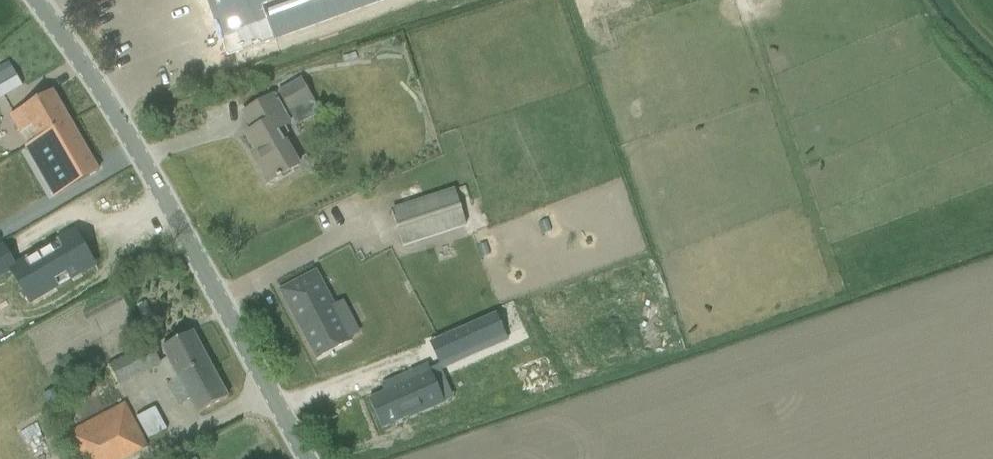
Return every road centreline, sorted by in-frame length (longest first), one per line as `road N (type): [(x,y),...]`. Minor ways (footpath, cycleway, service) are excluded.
road 1 (tertiary): [(308,458),(92,73),(39,0)]

